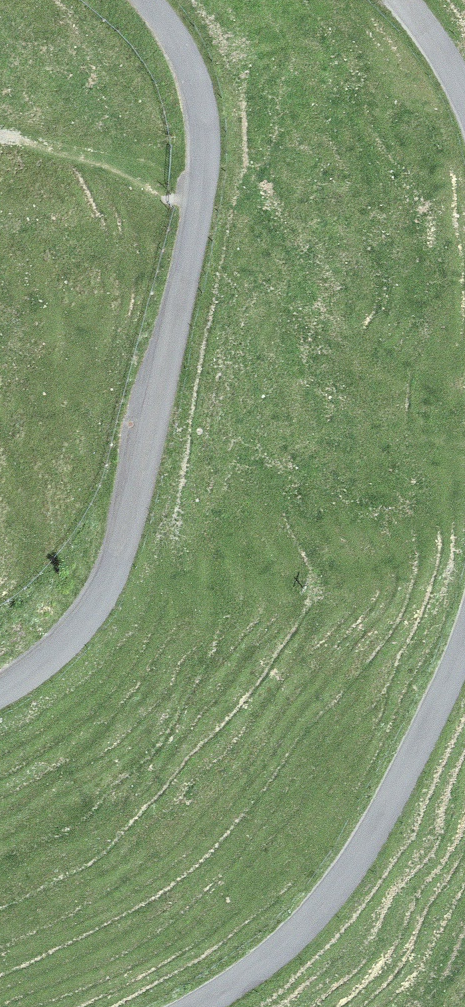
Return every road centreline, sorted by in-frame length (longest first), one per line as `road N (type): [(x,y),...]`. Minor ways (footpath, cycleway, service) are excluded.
road 1 (unclassified): [(142,0),(183,65),(204,130),(131,527),(73,630),(0,681)]
road 2 (unclassified): [(184,1006),(258,964),(375,841),(464,610)]

